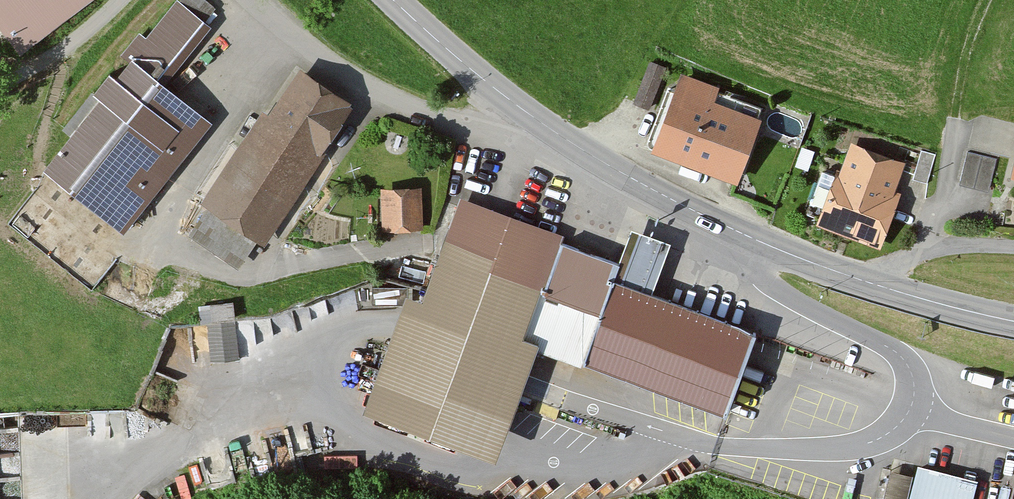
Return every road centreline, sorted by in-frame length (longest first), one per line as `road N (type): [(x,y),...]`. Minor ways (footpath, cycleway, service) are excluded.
road 1 (secondary): [(517,106),(674,201),(877,284)]
road 2 (residential): [(251,0),(407,103),(469,121),(491,121),(517,106)]
road 3 (secondary): [(393,0),(517,106)]
road 4 (residential): [(877,284),(929,249),(1013,247)]
road 5 (track): [(0,82),(57,53),(119,0)]
road 6 (secondary): [(877,284),(1013,323)]

